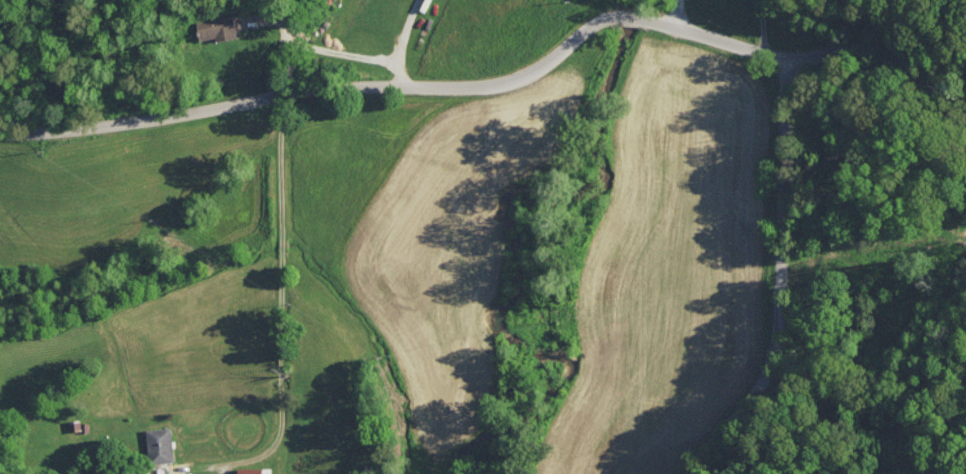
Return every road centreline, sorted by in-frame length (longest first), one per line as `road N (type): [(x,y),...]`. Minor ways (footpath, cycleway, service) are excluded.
road 1 (residential): [(685,27),(609,15),(553,68),(498,86),(283,91),(62,126),(0,127)]
road 2 (residential): [(171,464),(241,462),(277,451),(286,416),(283,91)]
road 3 (residential): [(694,473),(752,406),(781,354),(797,157),(780,60)]
road 4 (residential): [(965,124),(685,27)]

